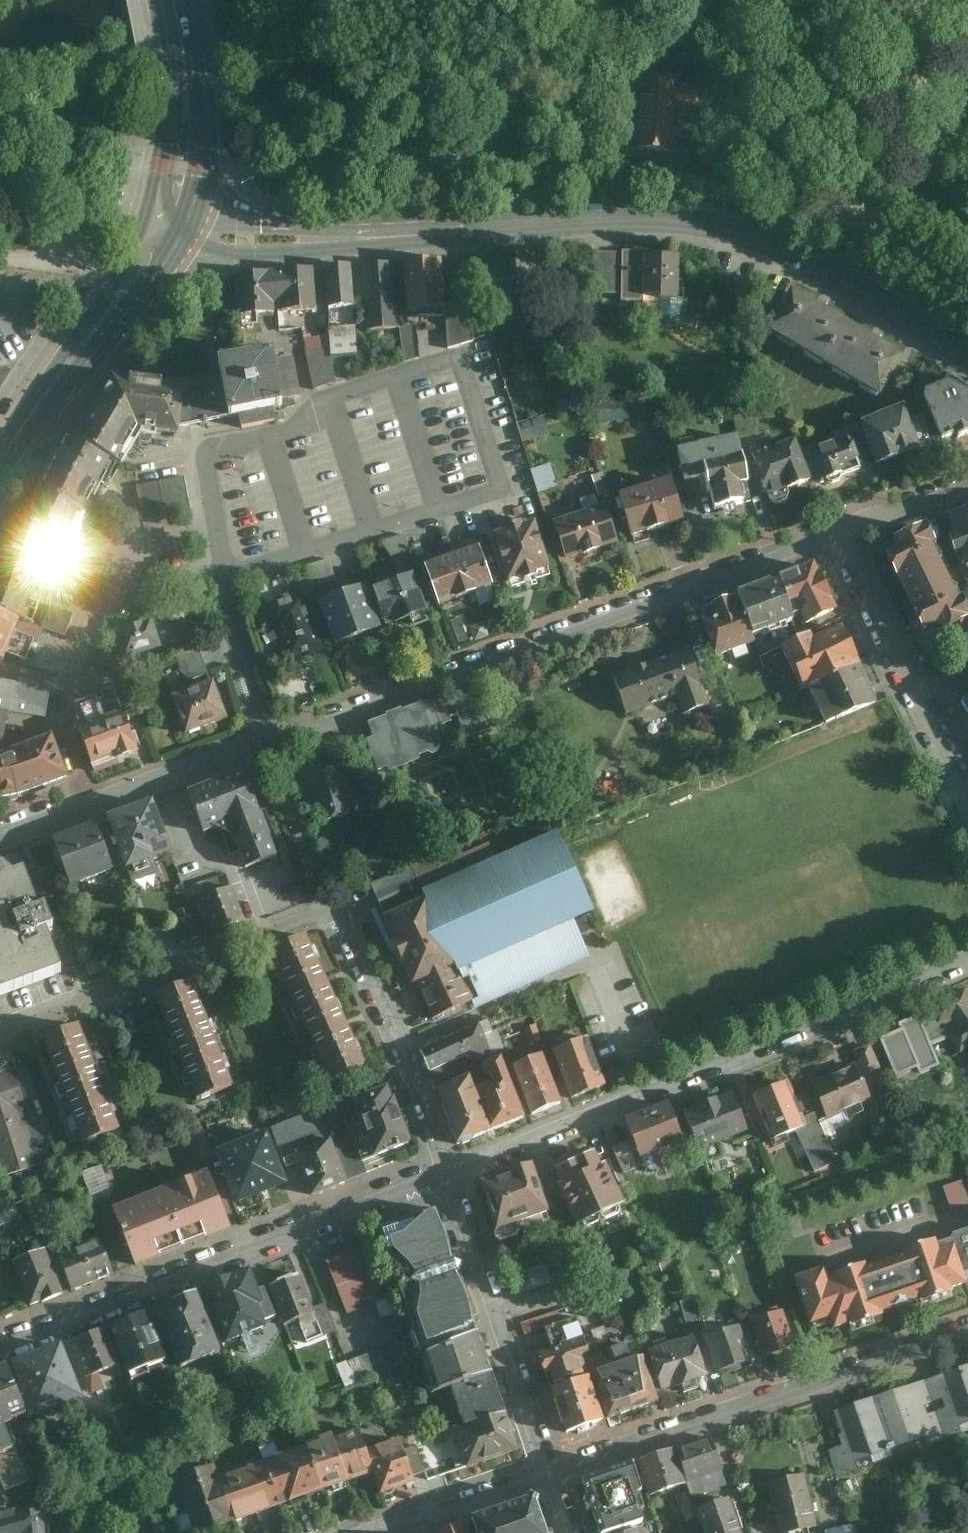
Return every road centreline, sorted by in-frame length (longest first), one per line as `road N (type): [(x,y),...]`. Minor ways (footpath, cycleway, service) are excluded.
road 1 (tertiary): [(967,354),(819,268),(745,235),(675,220),(247,236),(167,227)]
road 2 (residential): [(0,1032),(338,910),(452,1175)]
road 3 (residential): [(268,739),(836,531)]
road 4 (residential): [(91,803),(67,727),(68,679),(105,568),(154,532),(211,519),(268,739)]
road 5 (residential): [(452,1175),(967,964)]
road 6 (residential): [(0,1352),(452,1175)]
road 7 (residential): [(967,1330),(552,1474)]
road 8 (residential): [(552,1474),(452,1175)]
road 9 (residential): [(967,795),(836,531)]
road 10 (tertiary): [(167,227),(0,468)]
road 11 (tertiary): [(174,0),(190,92),(167,227)]
road 12 (residential): [(91,803),(268,739)]
road 13 (residential): [(552,1474),(388,1532)]
road 14 (residential): [(836,531),(967,477)]

